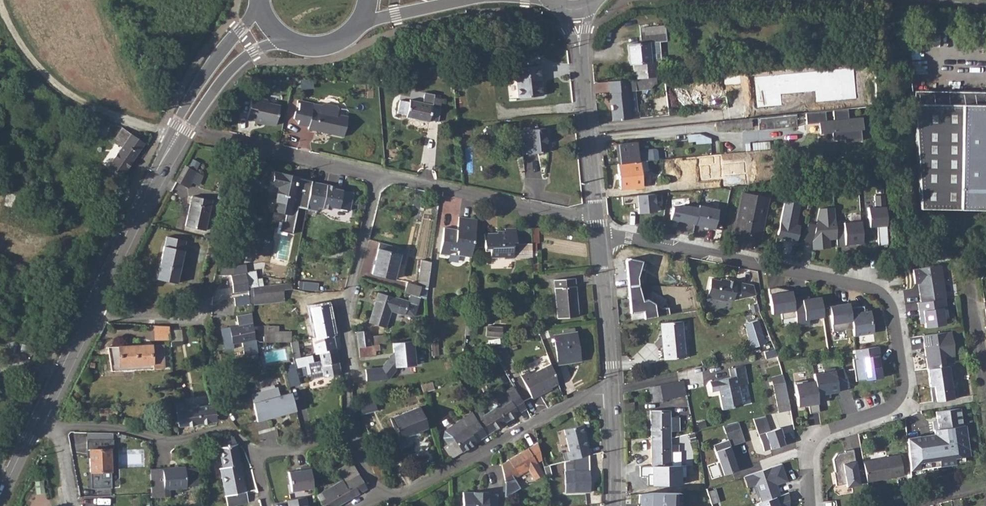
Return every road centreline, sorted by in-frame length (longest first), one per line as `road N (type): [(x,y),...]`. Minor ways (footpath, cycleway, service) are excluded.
road 1 (residential): [(599,238),(870,288),(892,307),(902,392),(893,405),(814,436),(810,505)]
road 2 (residential): [(88,309),(169,318),(200,313),(238,144)]
road 3 (residential): [(383,177),(347,312),(349,434)]
road 4 (residential): [(381,498),(581,397),(613,391)]
road 5 (track): [(2,0),(58,84),(173,140)]
road 6 (residential): [(383,177),(597,215)]
road 7 (residential): [(58,427),(107,427),(163,441),(229,431),(256,459)]
road 8 (tertiary): [(179,133),(88,309)]
road 9 (tertiary): [(597,215),(582,52)]
road 10 (tertiary): [(613,391),(599,238)]
road 11 (tertiary): [(259,3),(206,73),(179,133)]
road 12 (residential): [(238,144),(383,177)]
road 13 (tertiary): [(179,133),(238,64),(288,43)]

